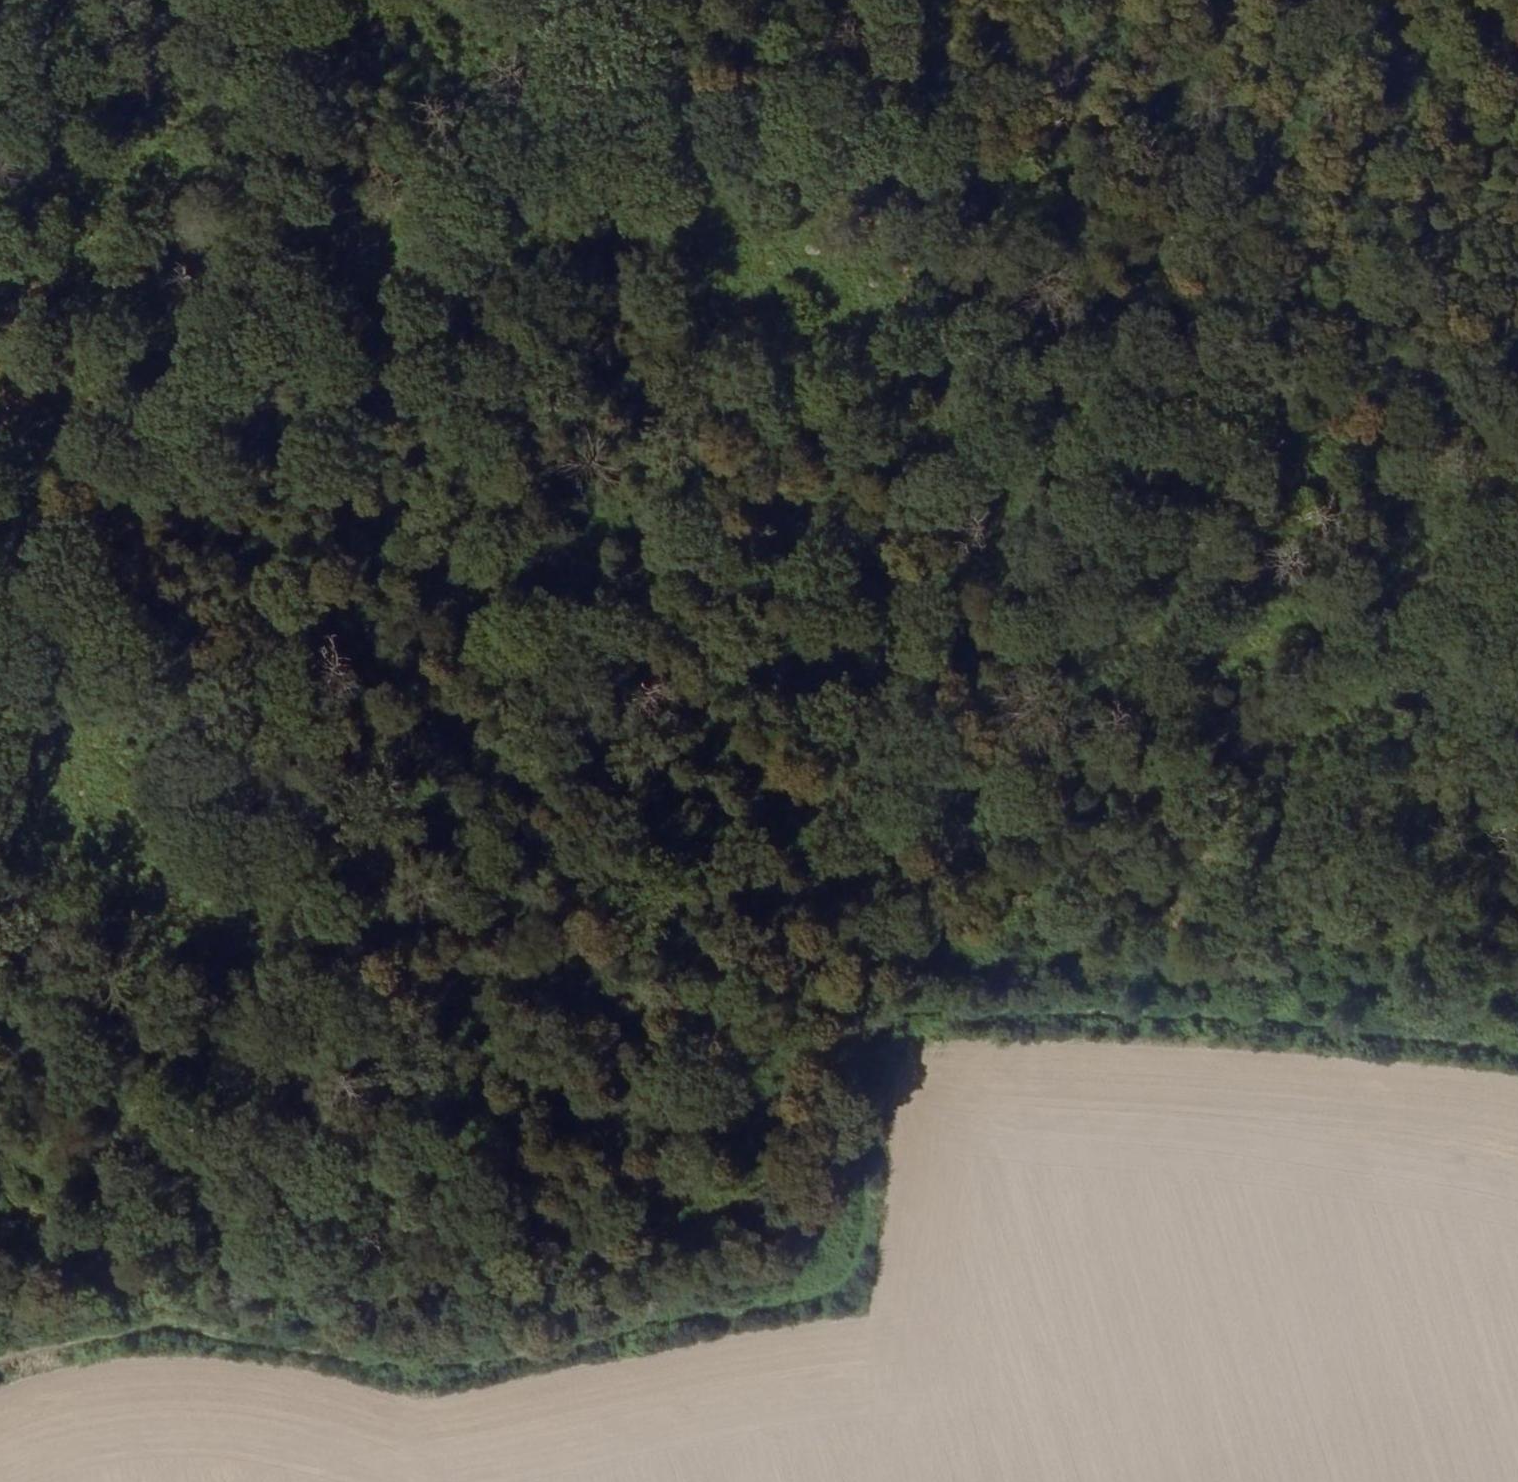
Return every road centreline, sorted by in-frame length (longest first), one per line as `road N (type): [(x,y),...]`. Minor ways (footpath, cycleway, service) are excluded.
road 1 (track): [(1517,1056),(1430,1032),(911,1008),(875,1041),(856,1285),(809,1303),(472,1374),(370,1368),(174,1334),(102,1330),(0,1361)]

